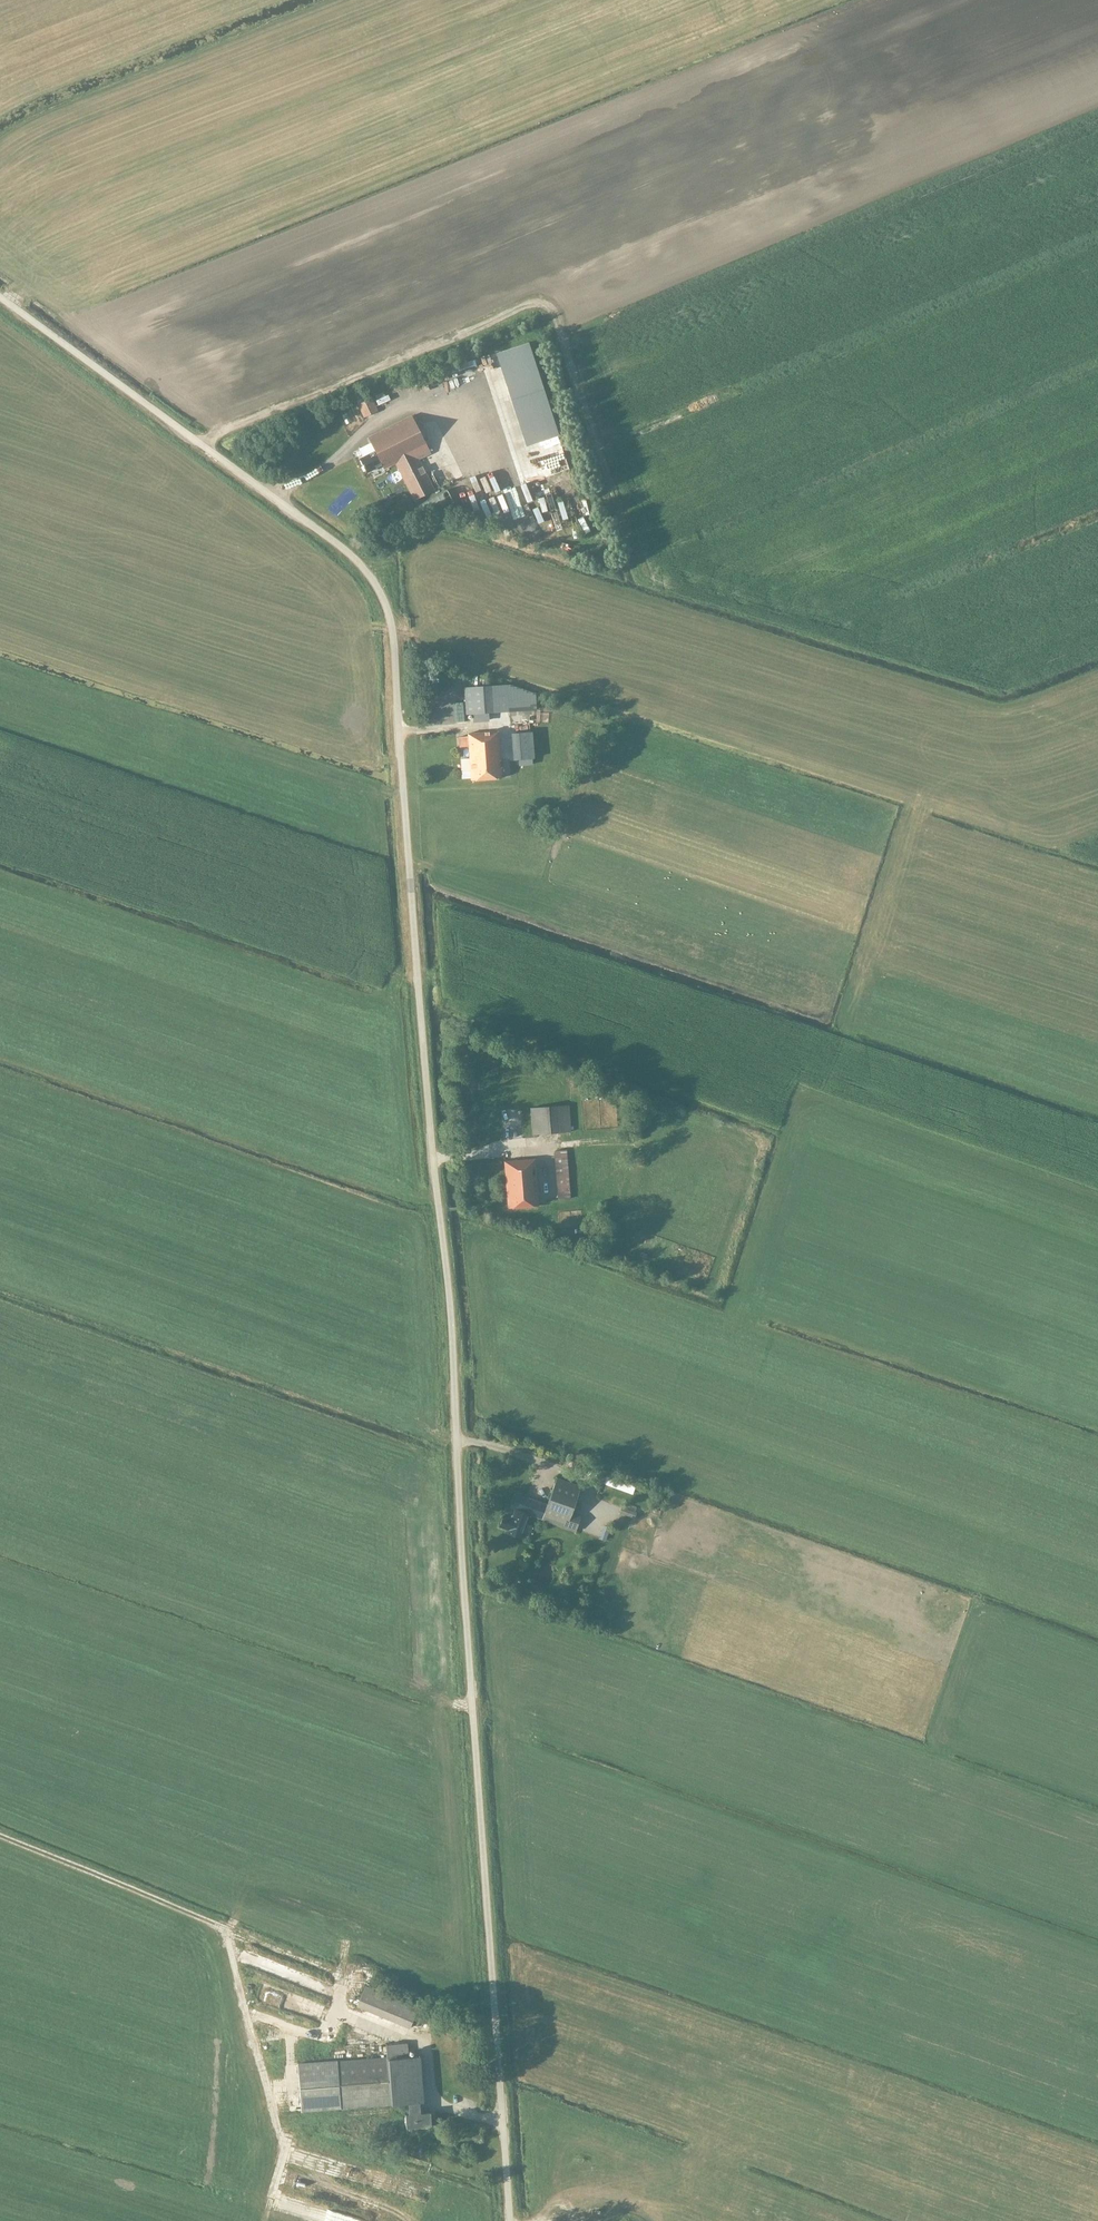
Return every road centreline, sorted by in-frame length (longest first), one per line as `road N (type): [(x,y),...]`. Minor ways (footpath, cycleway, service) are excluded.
road 1 (unclassified): [(511,2220),(450,1298),(391,624),(373,581),(341,547),(0,297)]

